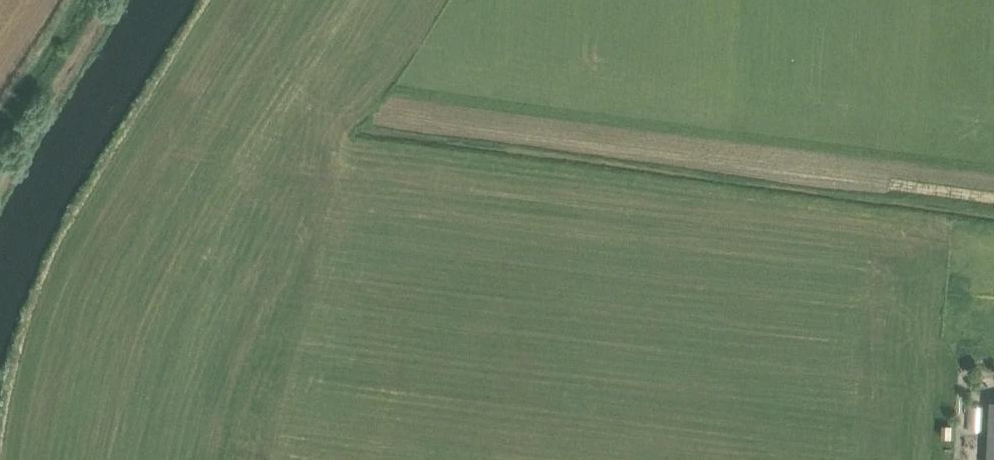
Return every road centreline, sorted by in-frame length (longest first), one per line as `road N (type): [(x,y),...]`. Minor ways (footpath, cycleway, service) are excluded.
road 1 (track): [(0,134),(77,0)]

